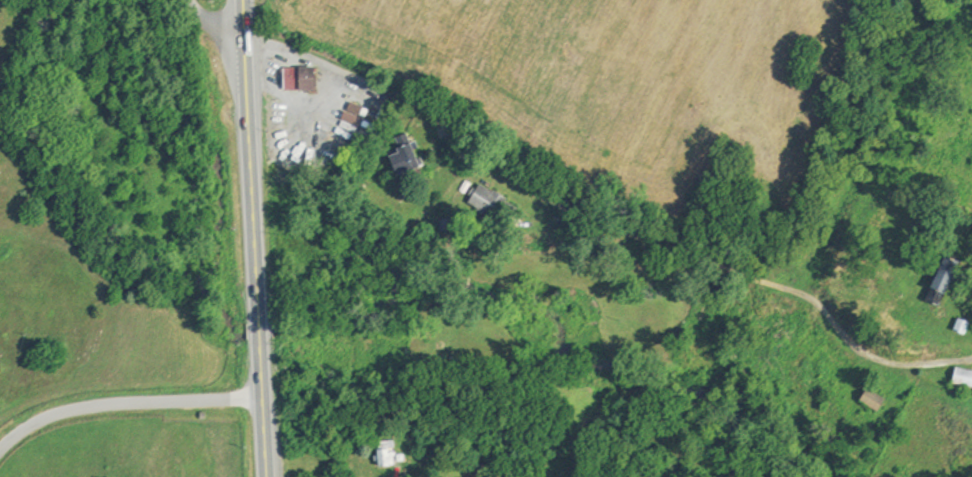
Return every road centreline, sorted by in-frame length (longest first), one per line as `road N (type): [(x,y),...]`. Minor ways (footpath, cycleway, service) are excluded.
road 1 (residential): [(971,359),(886,361),(848,338),(805,295),(579,216),(413,102),(245,36)]
road 2 (trunk): [(269,476),(245,0)]
road 3 (residential): [(0,453),(41,420),(74,409),(264,397)]

